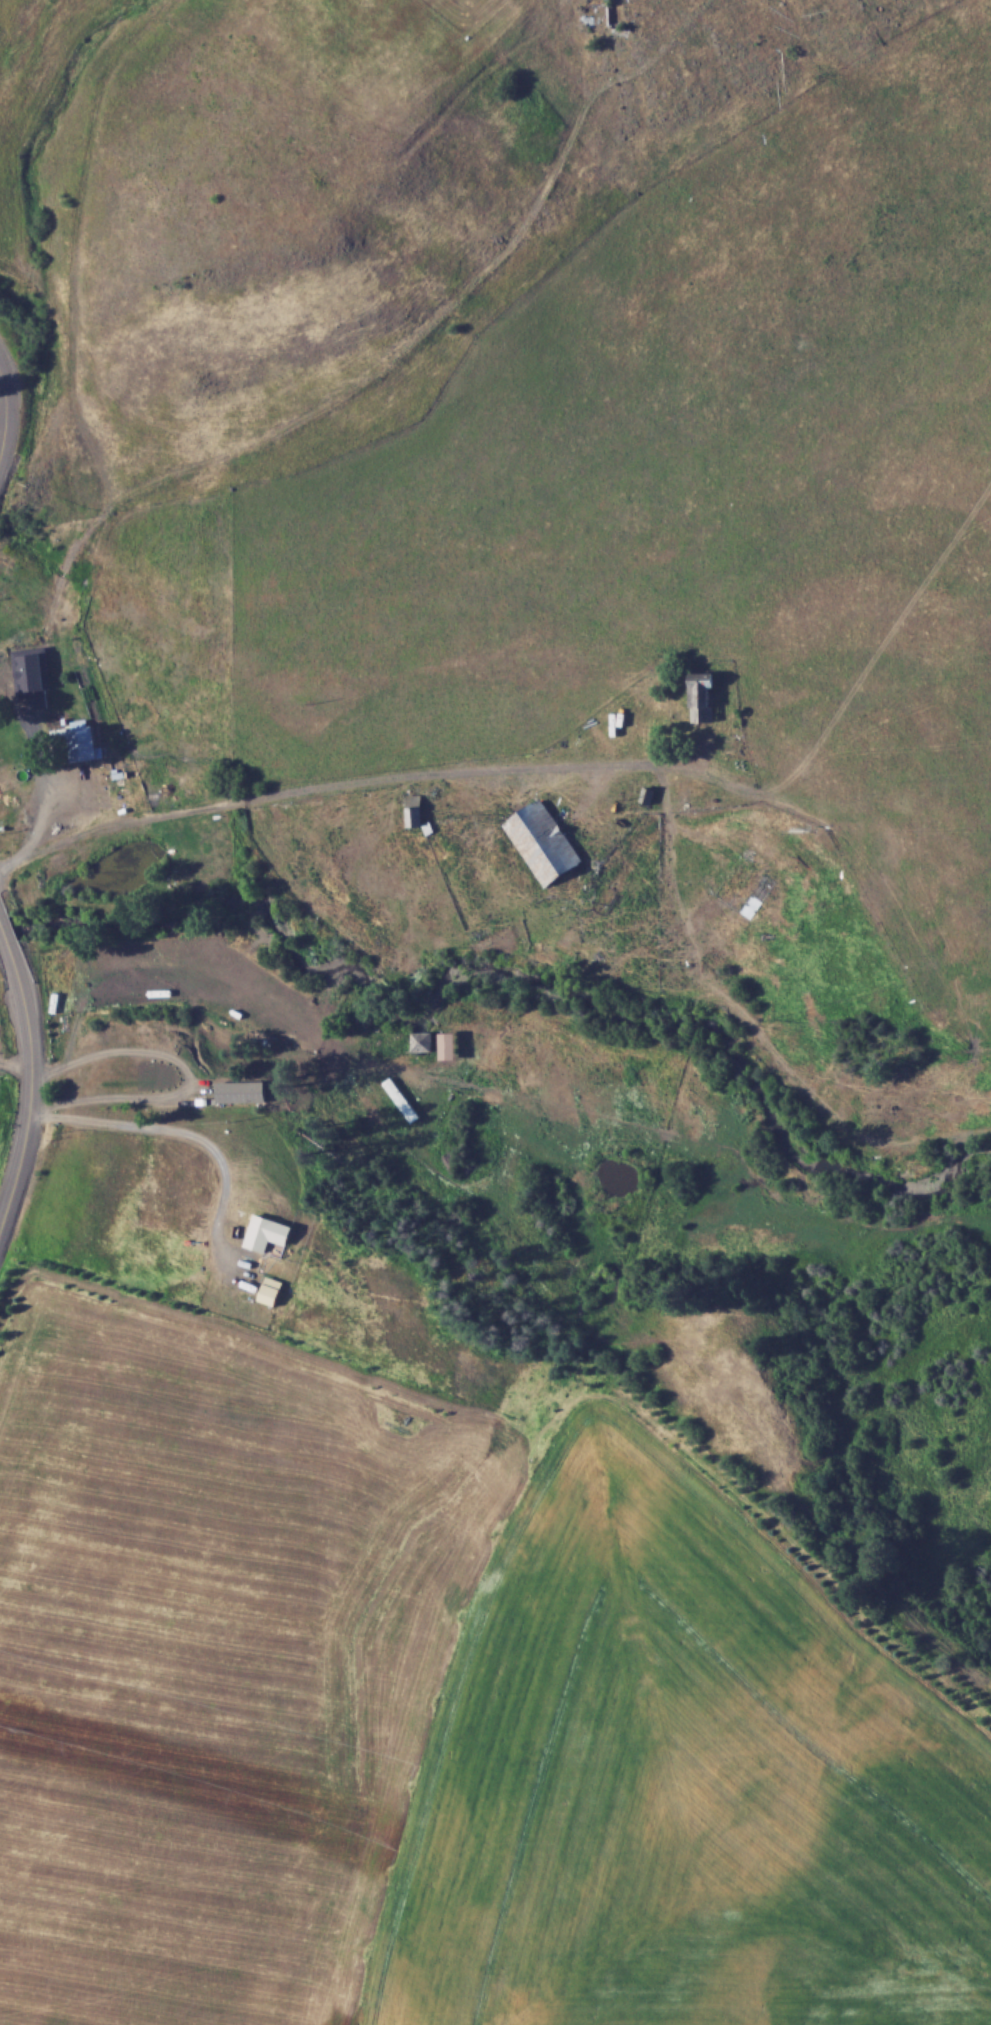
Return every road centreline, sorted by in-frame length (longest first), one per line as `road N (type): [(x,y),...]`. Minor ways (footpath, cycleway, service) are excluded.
road 1 (tertiary): [(8,941),(33,1030),(33,1101),(0,1233)]

